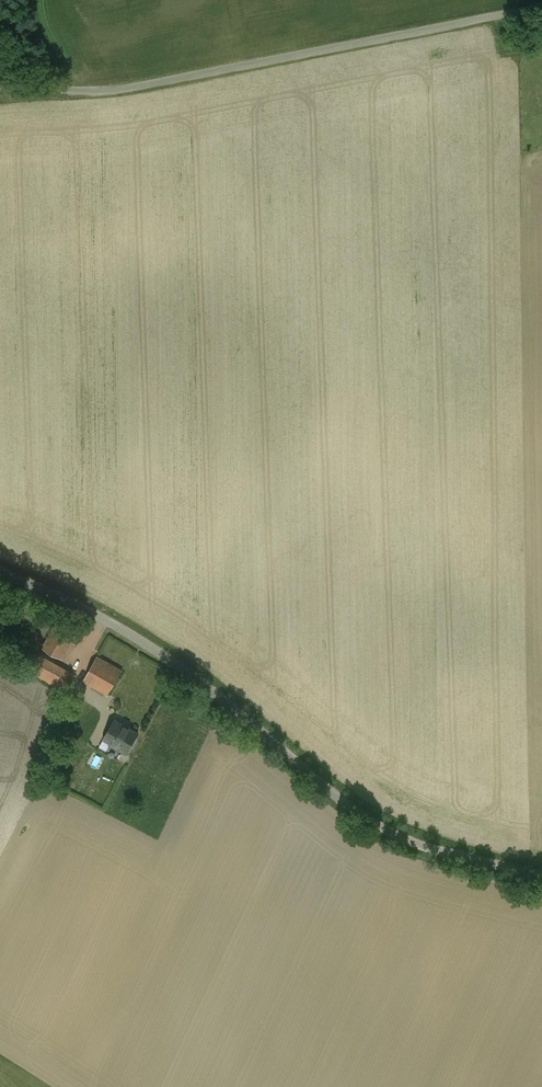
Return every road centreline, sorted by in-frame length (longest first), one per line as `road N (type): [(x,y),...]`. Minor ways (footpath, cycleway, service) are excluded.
road 1 (unclassified): [(541,876),(375,824),(179,667),(124,631),(0,571)]
road 2 (unclassified): [(0,89),(118,91),(541,7)]

